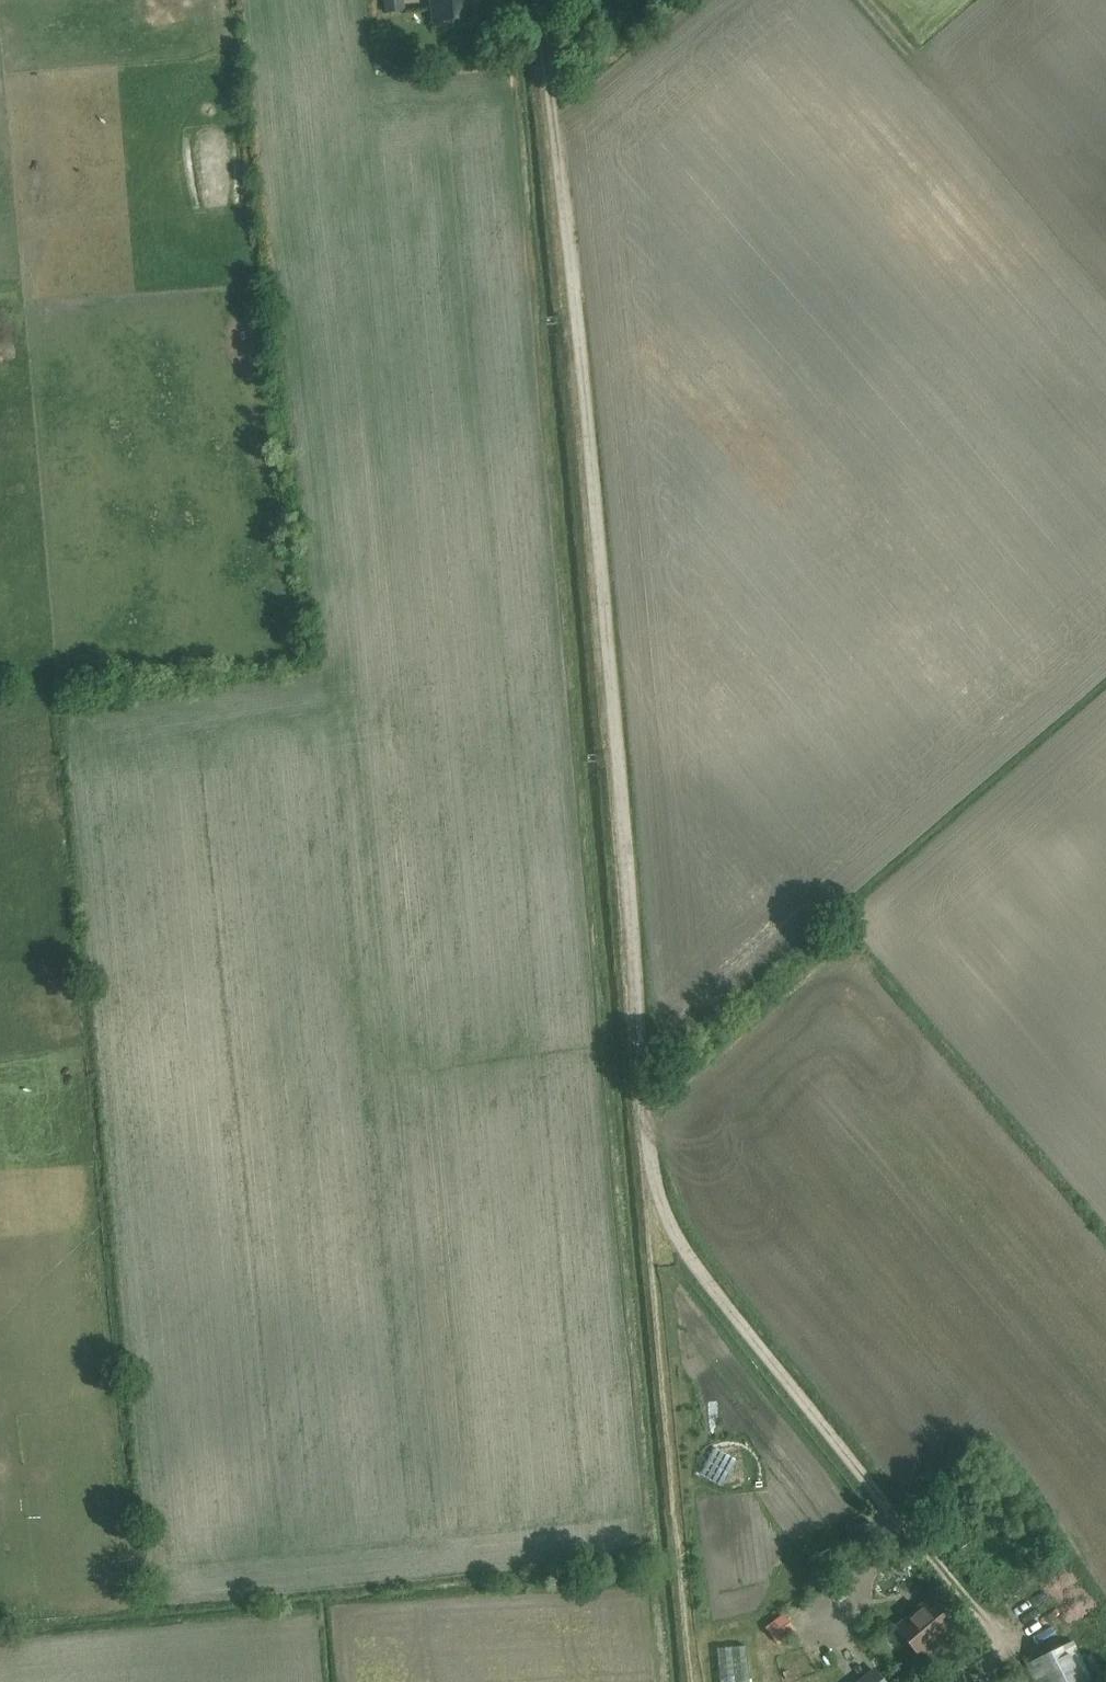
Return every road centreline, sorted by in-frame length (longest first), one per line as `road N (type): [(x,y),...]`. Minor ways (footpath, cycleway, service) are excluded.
road 1 (track): [(541,0),(658,1189),(709,1281),(894,1517)]

